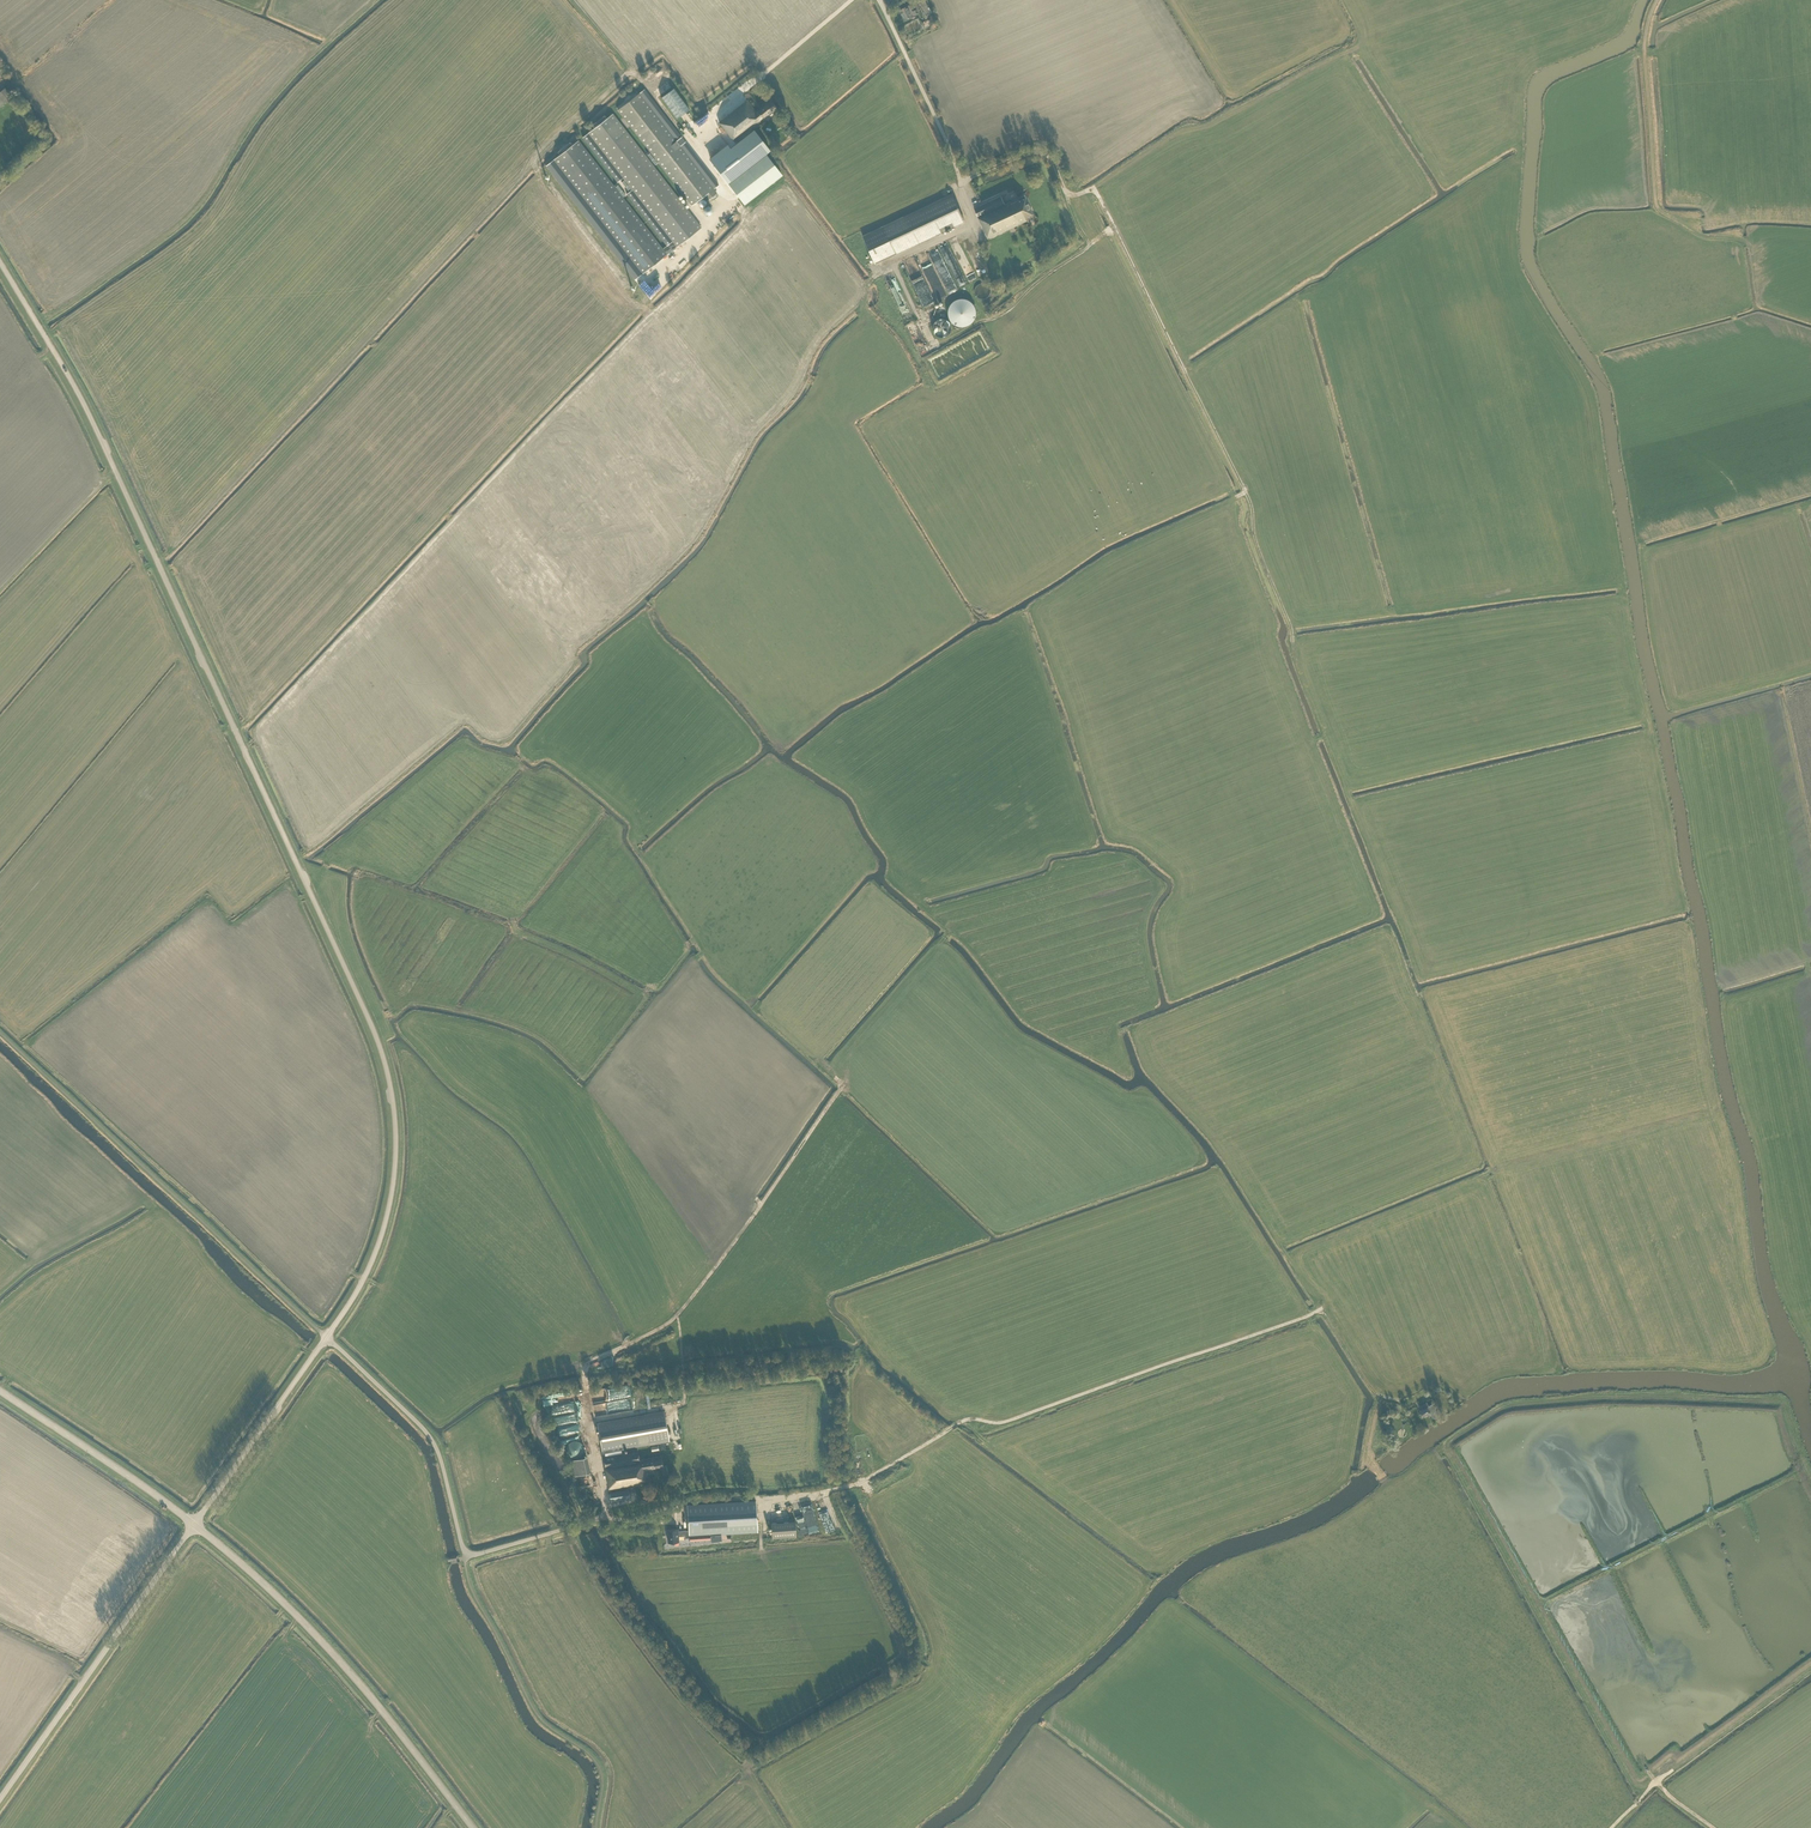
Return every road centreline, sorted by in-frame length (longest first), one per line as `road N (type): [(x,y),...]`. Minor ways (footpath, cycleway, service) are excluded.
road 1 (tertiary): [(326,1337),(361,1284),(387,1215),(396,1136),(386,1066),(85,407),(0,263)]
road 2 (track): [(1185,368),(1097,187),(1189,129),(1207,128),(1355,50),(1363,32),(1347,0)]
road 3 (track): [(1319,1310),(1005,1421),(965,1419),(838,1489)]
road 4 (track): [(1810,322),(1757,302),(1750,246),(1708,239),(1655,208),(1646,38),(1659,0)]
road 5 (tertiary): [(473,1827),(338,1660),(194,1524)]
road 6 (unclassified): [(0,1799),(194,1524)]
road 7 (unclassified): [(468,1554),(432,1440),(326,1337)]
road 8 (tertiary): [(194,1524),(0,1391)]
road 9 (track): [(1792,1678),(1672,1770),(1614,1827)]
road 10 (tertiary): [(194,1524),(326,1337)]
road 11 (track): [(958,175),(965,180),(1036,152),(1054,162),(1066,191),(1097,187)]

